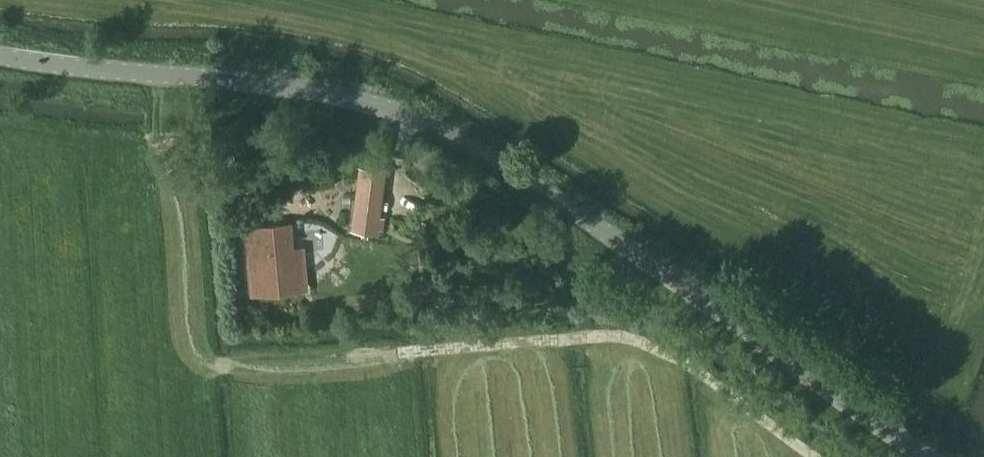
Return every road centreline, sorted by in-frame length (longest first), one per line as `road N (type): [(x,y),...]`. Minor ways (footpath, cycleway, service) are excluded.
road 1 (unclassified): [(930,456),(553,198),(383,107),(240,79),(0,55)]
road 2 (track): [(821,456),(676,358),(622,337),(222,366)]

